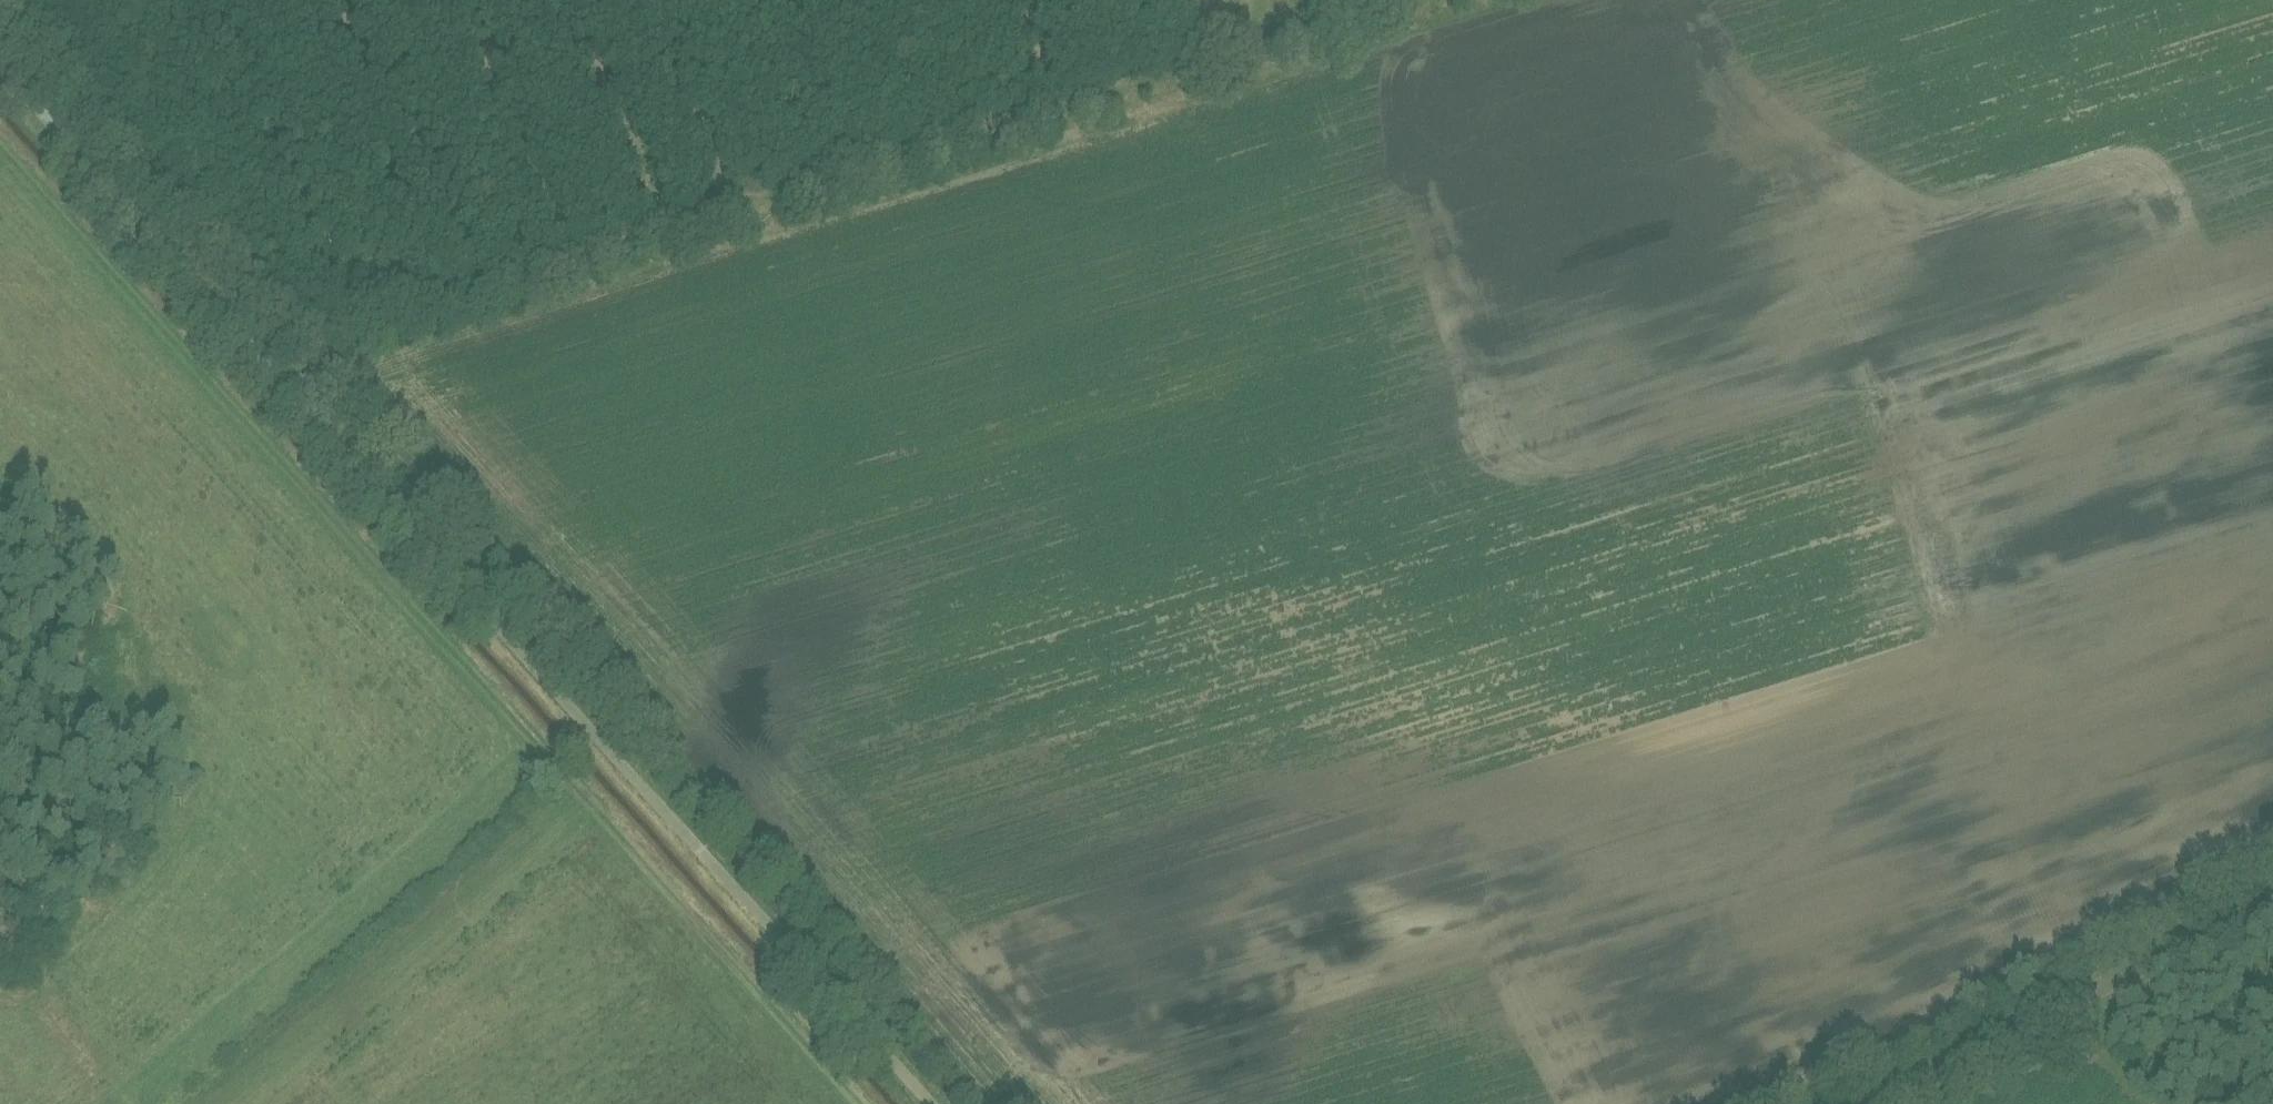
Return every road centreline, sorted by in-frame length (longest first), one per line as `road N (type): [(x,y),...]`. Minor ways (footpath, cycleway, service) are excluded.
road 1 (track): [(936,1103),(0,51)]
road 2 (unclassified): [(1890,1103),(2272,914)]

